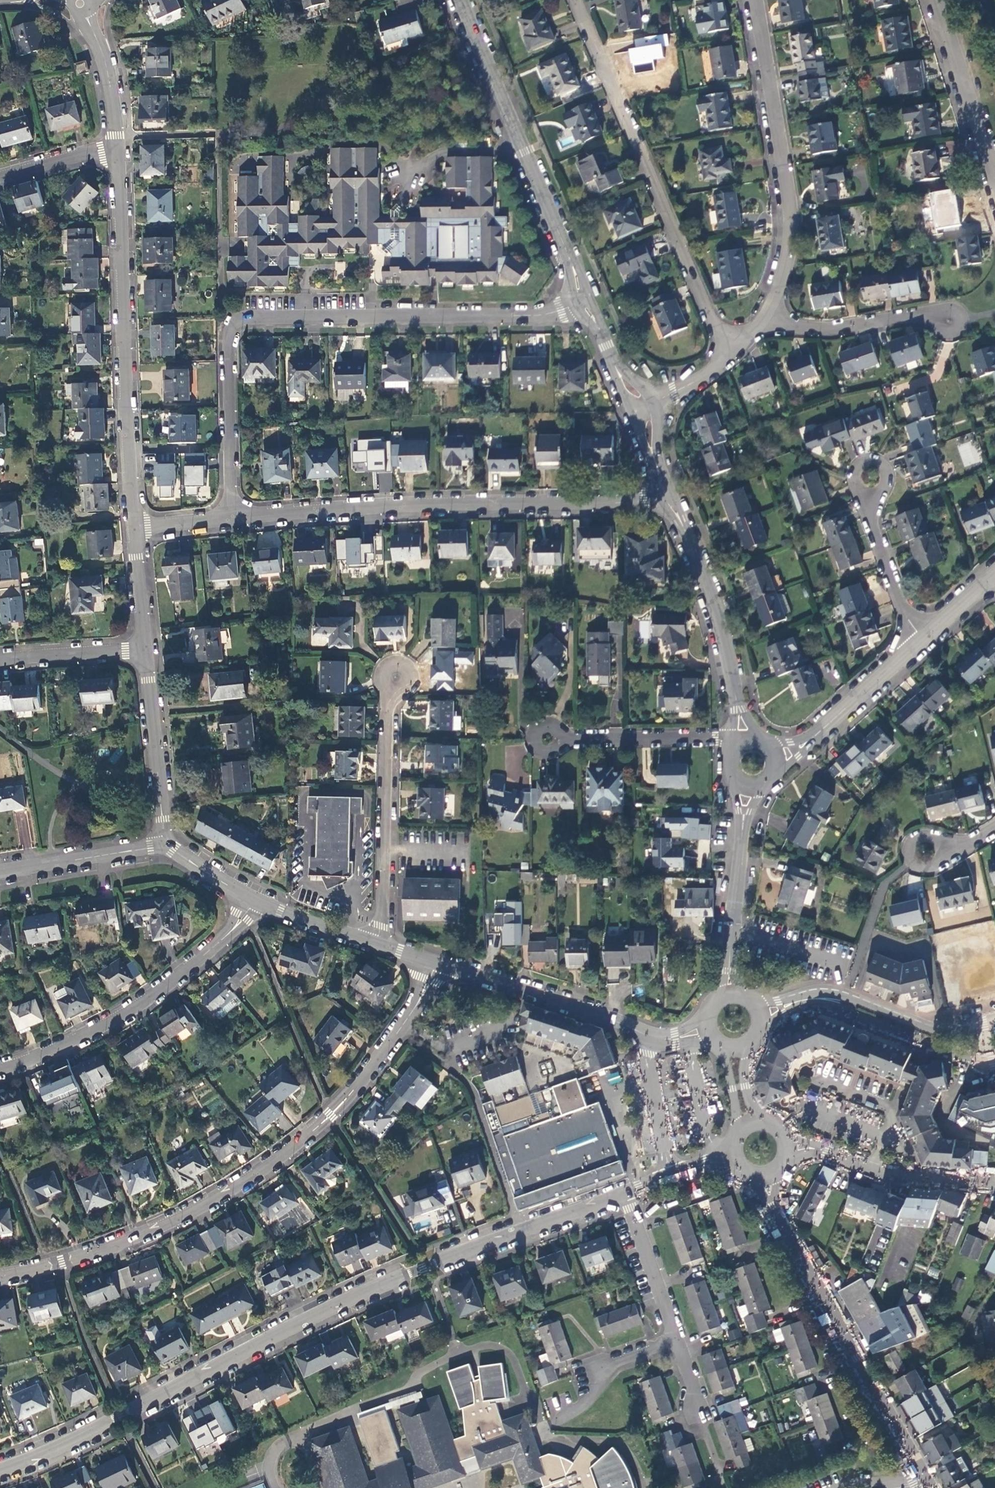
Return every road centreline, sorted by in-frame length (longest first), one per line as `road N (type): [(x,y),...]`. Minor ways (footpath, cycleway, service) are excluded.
road 1 (residential): [(625,1193),(334,1307),(0,1470)]
road 2 (residential): [(434,965),(366,1076),(260,1175),(146,1234),(0,1274)]
road 3 (residential): [(235,518),(659,496)]
road 4 (residential): [(733,351),(709,317),(576,0)]
road 5 (tertiary): [(135,529),(118,149)]
road 6 (residential): [(575,304),(531,315),(255,314),(236,322)]
road 7 (residential): [(756,0),(790,216),(785,268),(765,315)]
road 8 (tertiary): [(775,1206),(924,1478)]
road 9 (residential): [(0,1070),(136,1007),(213,948),(254,901)]
road 10 (secondary): [(459,0),(568,255)]
road 11 (residential): [(376,945),(387,700),(397,677)]
road 12 (secondary): [(764,1027),(789,1009),(821,1004),(972,1059),(994,1060)]
road 13 (secondary): [(994,1022),(926,1028),(825,993),(757,1002)]
road 14 (tertiary): [(651,1037),(434,965)]
road 15 (unclassified): [(932,0),(994,193)]
road 16 (tertiary): [(165,846),(147,647)]
road 17 (residential): [(235,518),(229,343),(236,322)]
road 18 (residential): [(765,315),(817,328),(913,315),(950,321)]
road 19 (residential): [(994,1183),(884,1173),(826,1152)]
road 20 (residential): [(732,746),(715,739),(562,739)]
road 21 (secondary): [(688,538),(715,608),(736,699)]
road 22 (tertiary): [(165,846),(0,876)]
road 23 (residential): [(917,647),(859,490)]
road 24 (residential): [(625,1193),(674,1344)]
road 25 (tertiary): [(118,149),(107,46),(80,3)]
road 26 (residential): [(147,647),(0,658)]
road 27 (tertiary): [(376,945),(254,901)]
road 28 (residential): [(917,647),(821,730)]
road 29 (secondary): [(742,832),(730,954)]
road 30 (residential): [(0,180),(118,149)]

